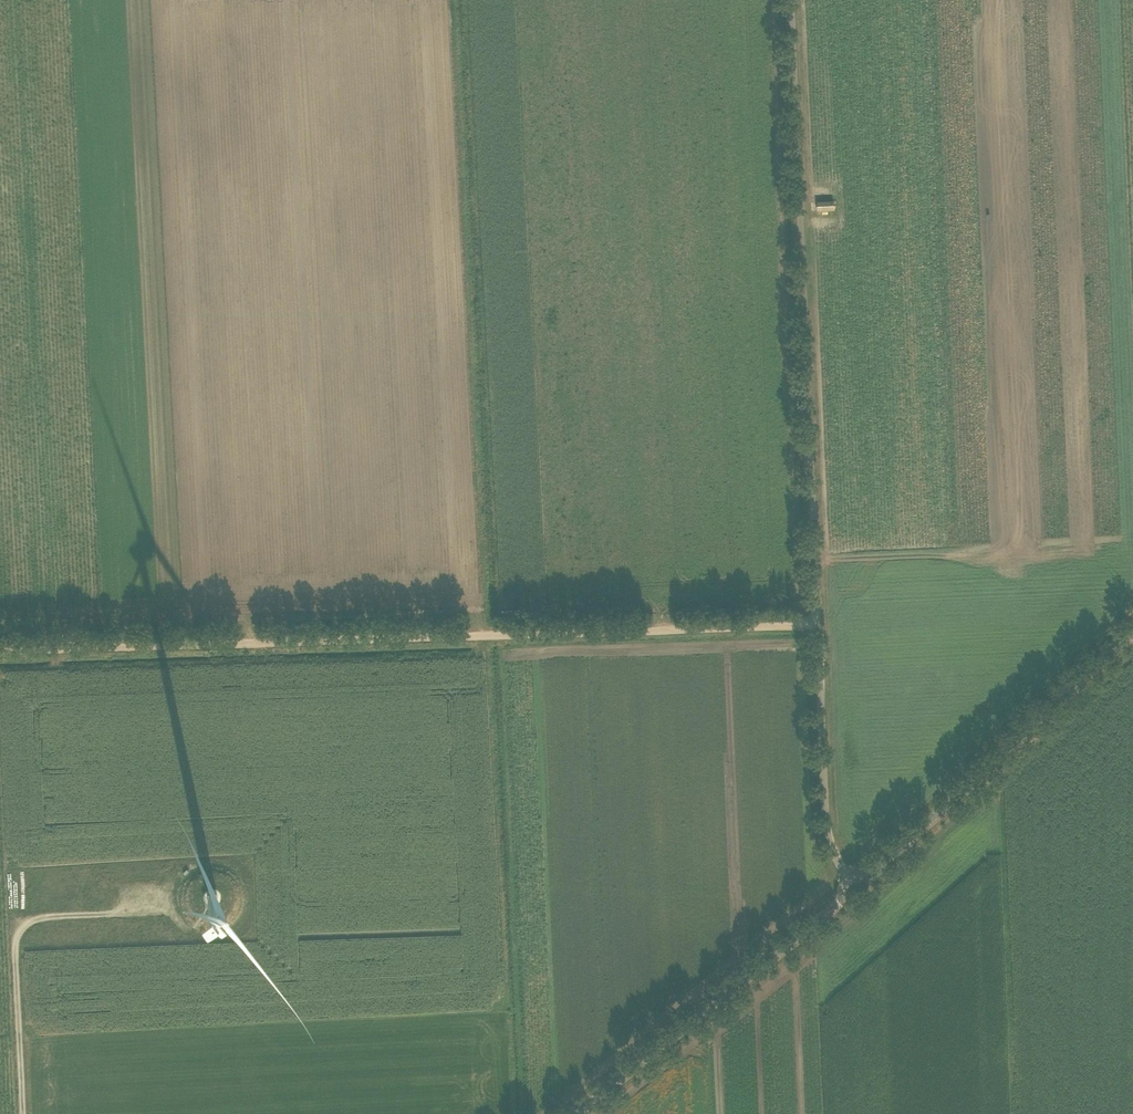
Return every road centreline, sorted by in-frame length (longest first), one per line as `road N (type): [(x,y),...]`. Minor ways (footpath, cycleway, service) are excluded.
road 1 (unclassified): [(848,890),(828,840),(791,0)]
road 2 (track): [(0,653),(819,625)]
road 3 (tertiary): [(848,890),(1132,633)]
road 4 (tertiary): [(570,1113),(848,890)]

